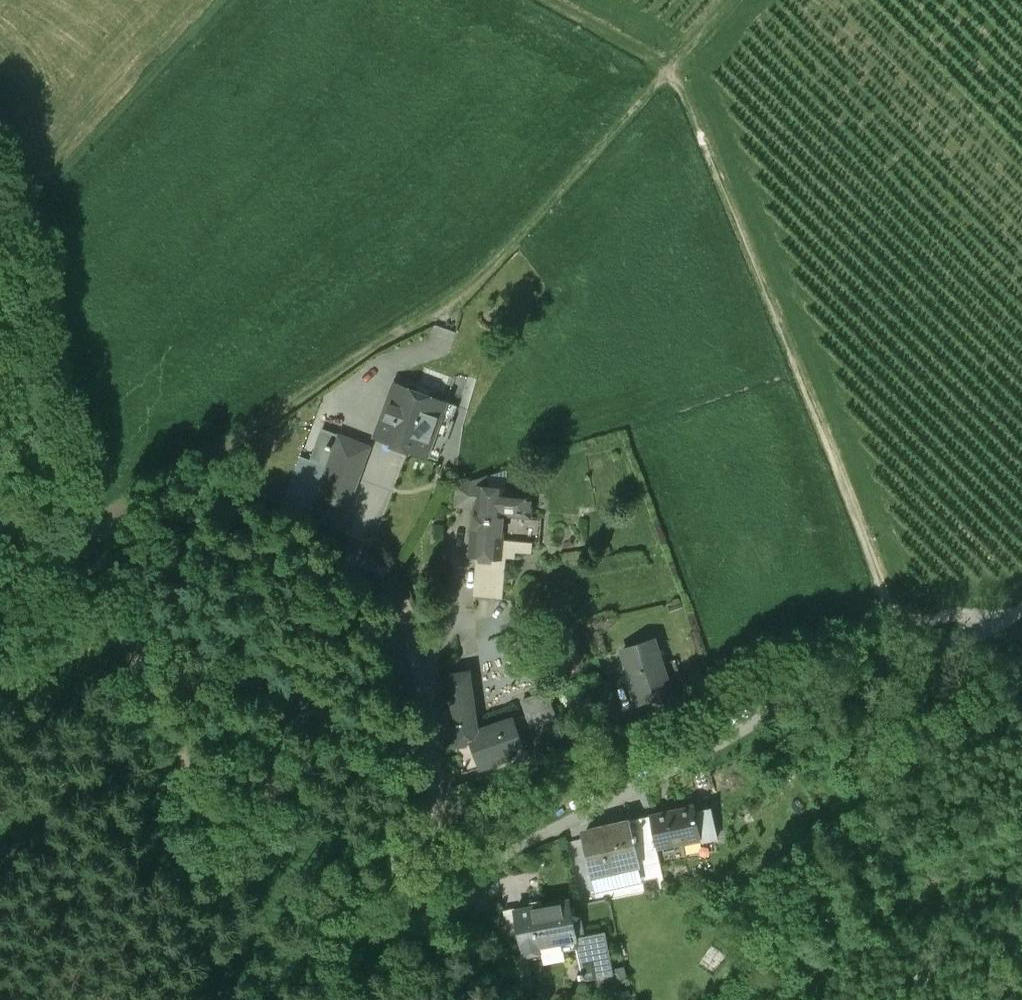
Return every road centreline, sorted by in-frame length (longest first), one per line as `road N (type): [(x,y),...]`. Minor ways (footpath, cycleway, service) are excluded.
road 1 (track): [(1005,623),(826,687),(510,853),(414,933),(390,937),(359,918),(357,900),(387,864)]
road 2 (track): [(667,68),(470,284),(205,462),(119,506),(63,555)]
road 3 (track): [(81,532),(17,259),(18,233),(223,0)]
road 4 (track): [(891,624),(667,68)]
road 5 (residential): [(434,745),(386,572),(358,557),(333,570),(324,590),(299,709)]
road 6 (unclassified): [(123,634),(193,781),(211,798),(253,807),(273,792),(292,754),(299,709)]
road 7 (track): [(1005,623),(822,632),(719,682)]
road 8 (unclassified): [(299,709),(123,634)]
road 9 (unclassified): [(0,521),(63,555),(123,634)]
road 10 (unclassified): [(299,709),(434,745)]
road 11 (track): [(667,68),(545,0)]
road 12 (residential): [(387,864),(431,808),(440,777),(434,745)]

